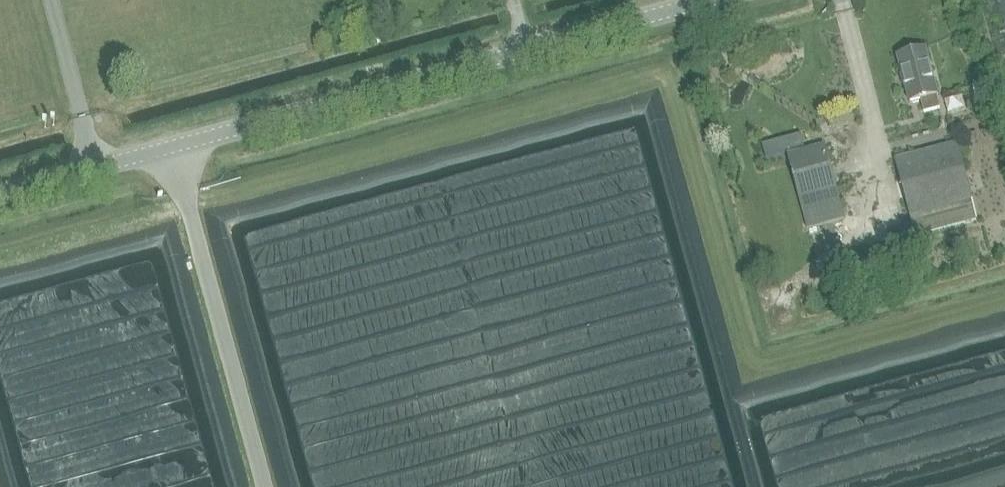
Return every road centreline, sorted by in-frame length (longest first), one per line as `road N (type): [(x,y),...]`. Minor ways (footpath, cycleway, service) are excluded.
road 1 (unclassified): [(171,147),(710,0)]
road 2 (unclassified): [(171,147),(264,486)]
road 3 (unclassified): [(0,194),(171,147)]

